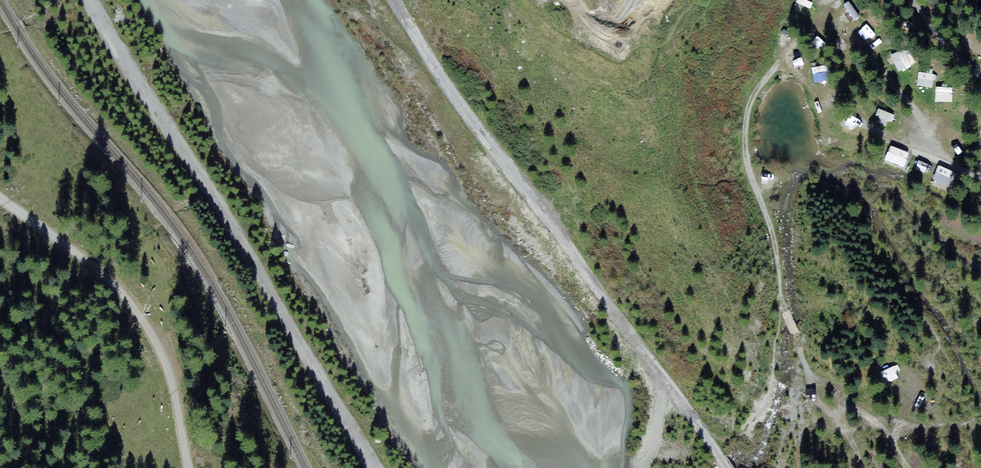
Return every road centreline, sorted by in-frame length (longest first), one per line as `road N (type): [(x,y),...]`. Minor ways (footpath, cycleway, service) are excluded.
road 1 (track): [(393,0),(439,79),(727,467)]
road 2 (track): [(0,196),(130,298),(176,377),(190,467)]

